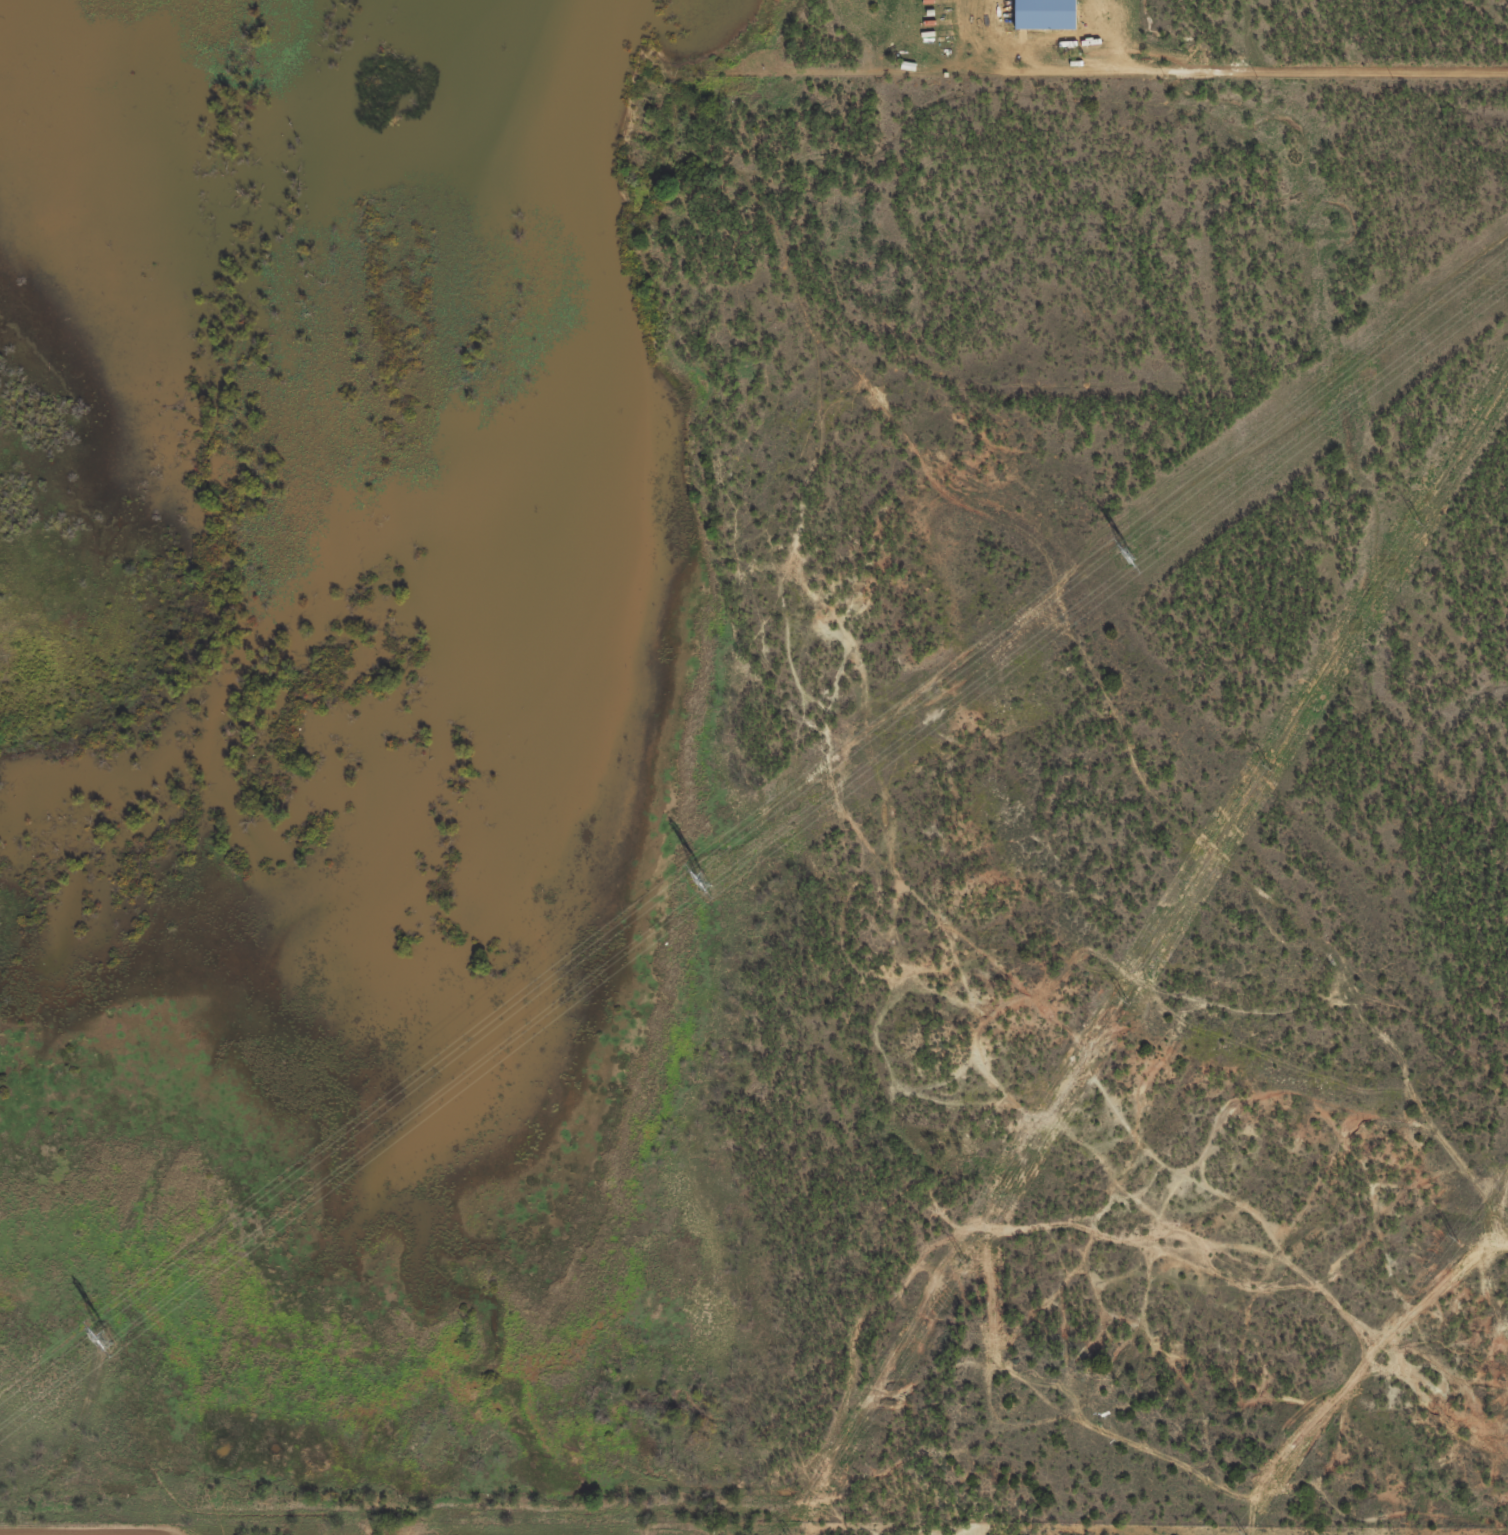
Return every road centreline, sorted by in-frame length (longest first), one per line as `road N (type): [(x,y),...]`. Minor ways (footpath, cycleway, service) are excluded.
road 1 (track): [(738,69),(1507,74)]

